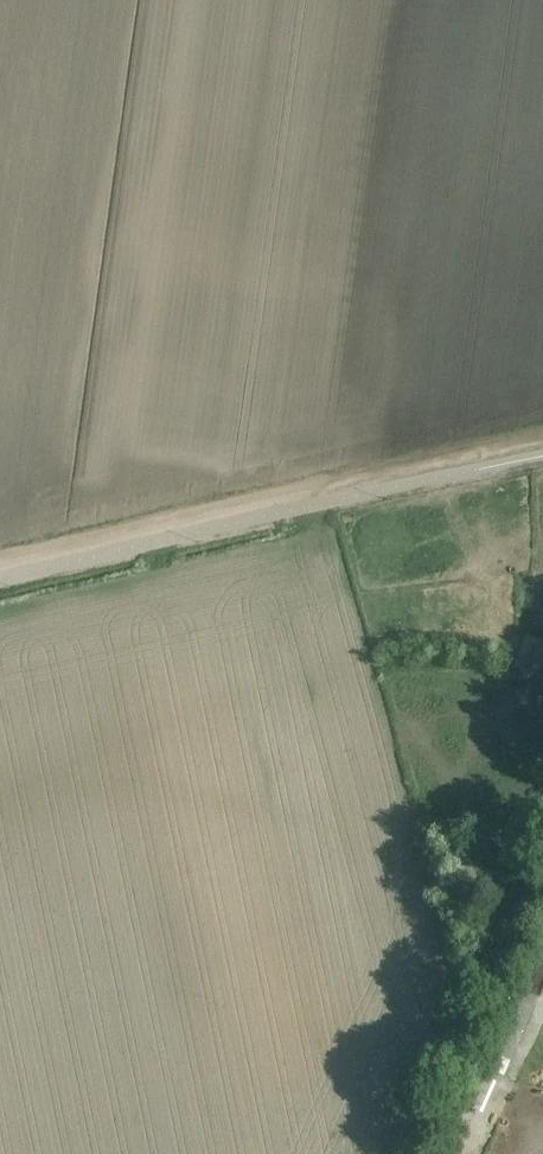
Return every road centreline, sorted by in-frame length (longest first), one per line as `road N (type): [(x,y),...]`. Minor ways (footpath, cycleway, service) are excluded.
road 1 (track): [(542,437),(0,558)]
road 2 (track): [(398,1153),(542,820)]

